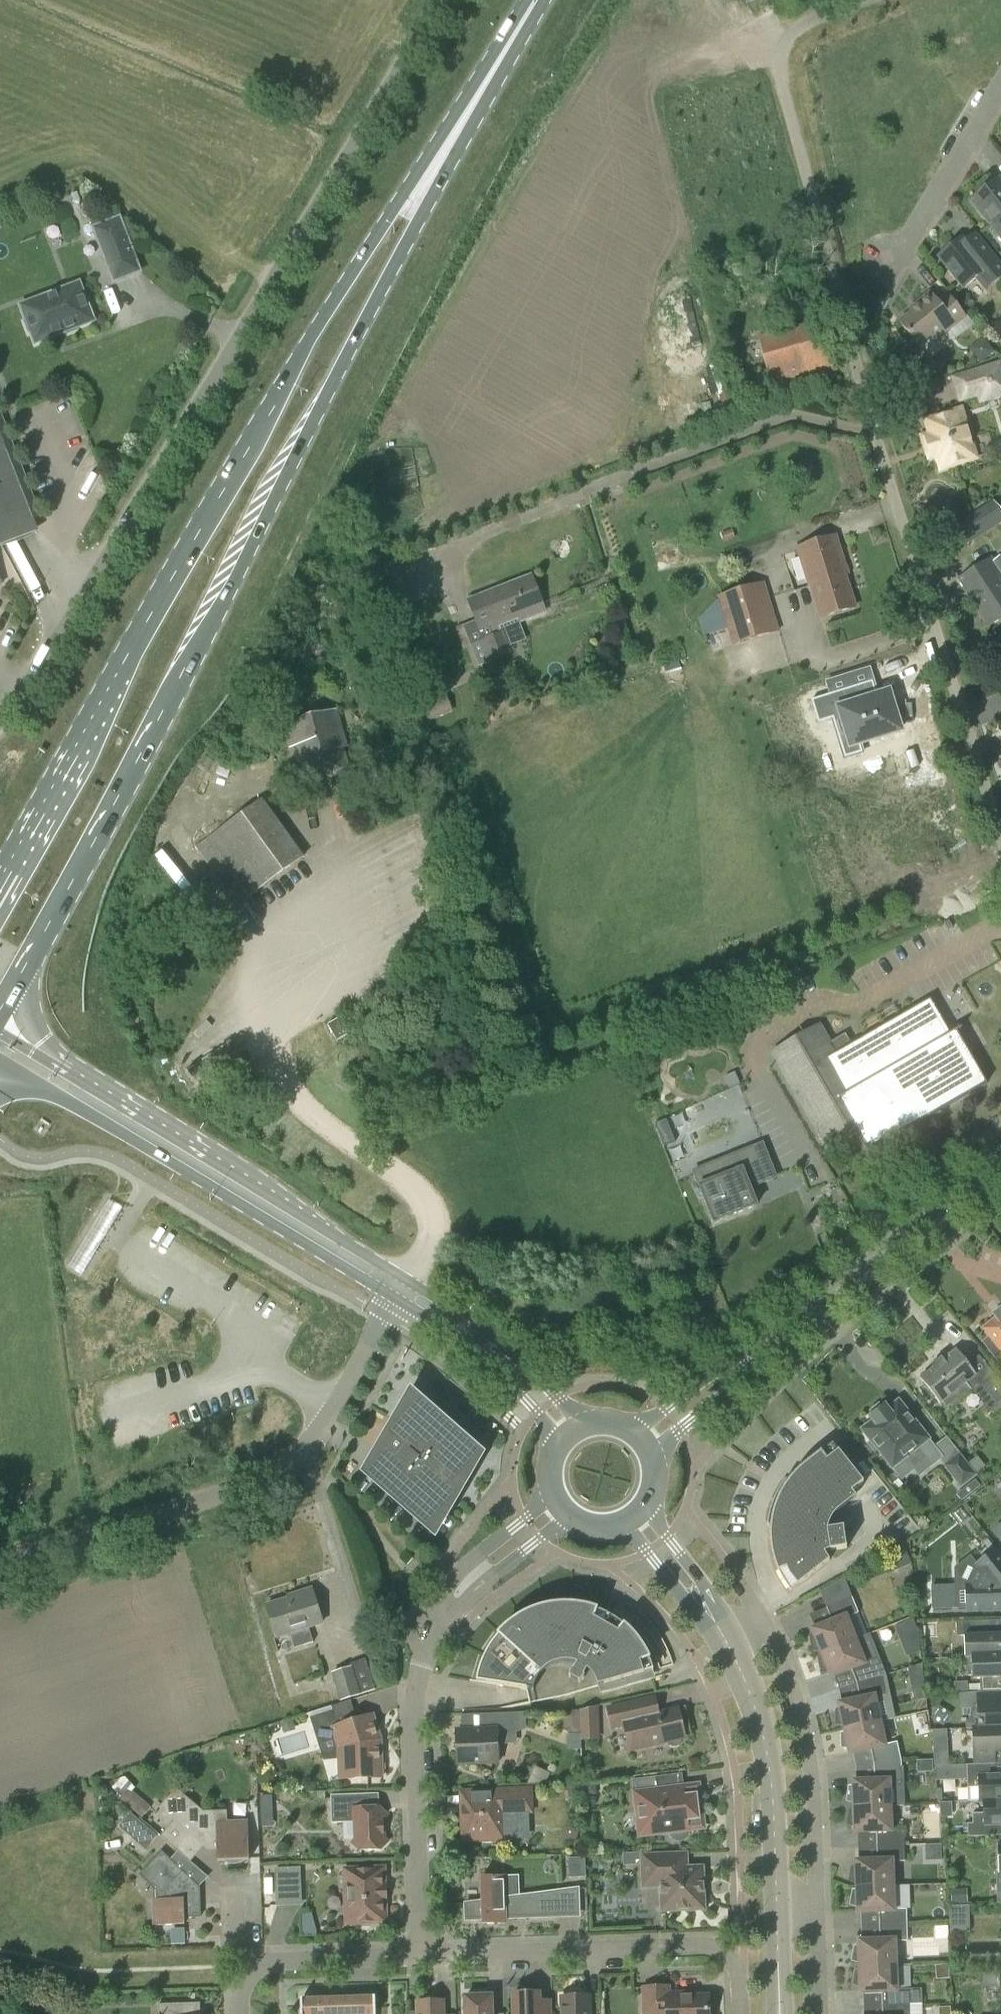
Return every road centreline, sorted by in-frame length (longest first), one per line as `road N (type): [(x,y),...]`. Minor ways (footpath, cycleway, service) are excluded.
road 1 (primary): [(0,1007),(513,38)]
road 2 (primary): [(513,38),(278,385),(0,872)]
road 3 (unclassified): [(0,715),(56,647),(442,0)]
road 4 (residential): [(1000,845),(850,359),(786,97)]
road 5 (unclassified): [(0,1561),(235,1488),(287,1461),(320,1429),(394,1296)]
road 6 (residential): [(417,1954),(414,1700),(422,1666),(444,1613),(471,1580),(555,1510)]
road 7 (tertiary): [(404,1277),(0,1024)]
road 8 (tertiary): [(0,1062),(394,1296)]
road 9 (tertiary): [(645,1441),(1000,1161)]
road 10 (residential): [(417,1954),(704,1943),(739,1967),(739,2013)]
road 11 (residential): [(816,1900),(802,1724),(767,1626)]
road 12 (unclassified): [(775,1901),(769,1777),(730,1646)]
road 13 (tertiary): [(580,1422),(512,1353),(404,1277)]
road 14 (tertiary): [(394,1296),(498,1374),(557,1438)]
road 15 (residential): [(891,264),(926,219),(1000,83)]
road 16 (residential): [(256,1967),(417,1954)]
road 17 (unclassified): [(730,1646),(637,1518)]
road 18 (track): [(786,97),(777,55),(784,37),(811,17),(861,0)]

